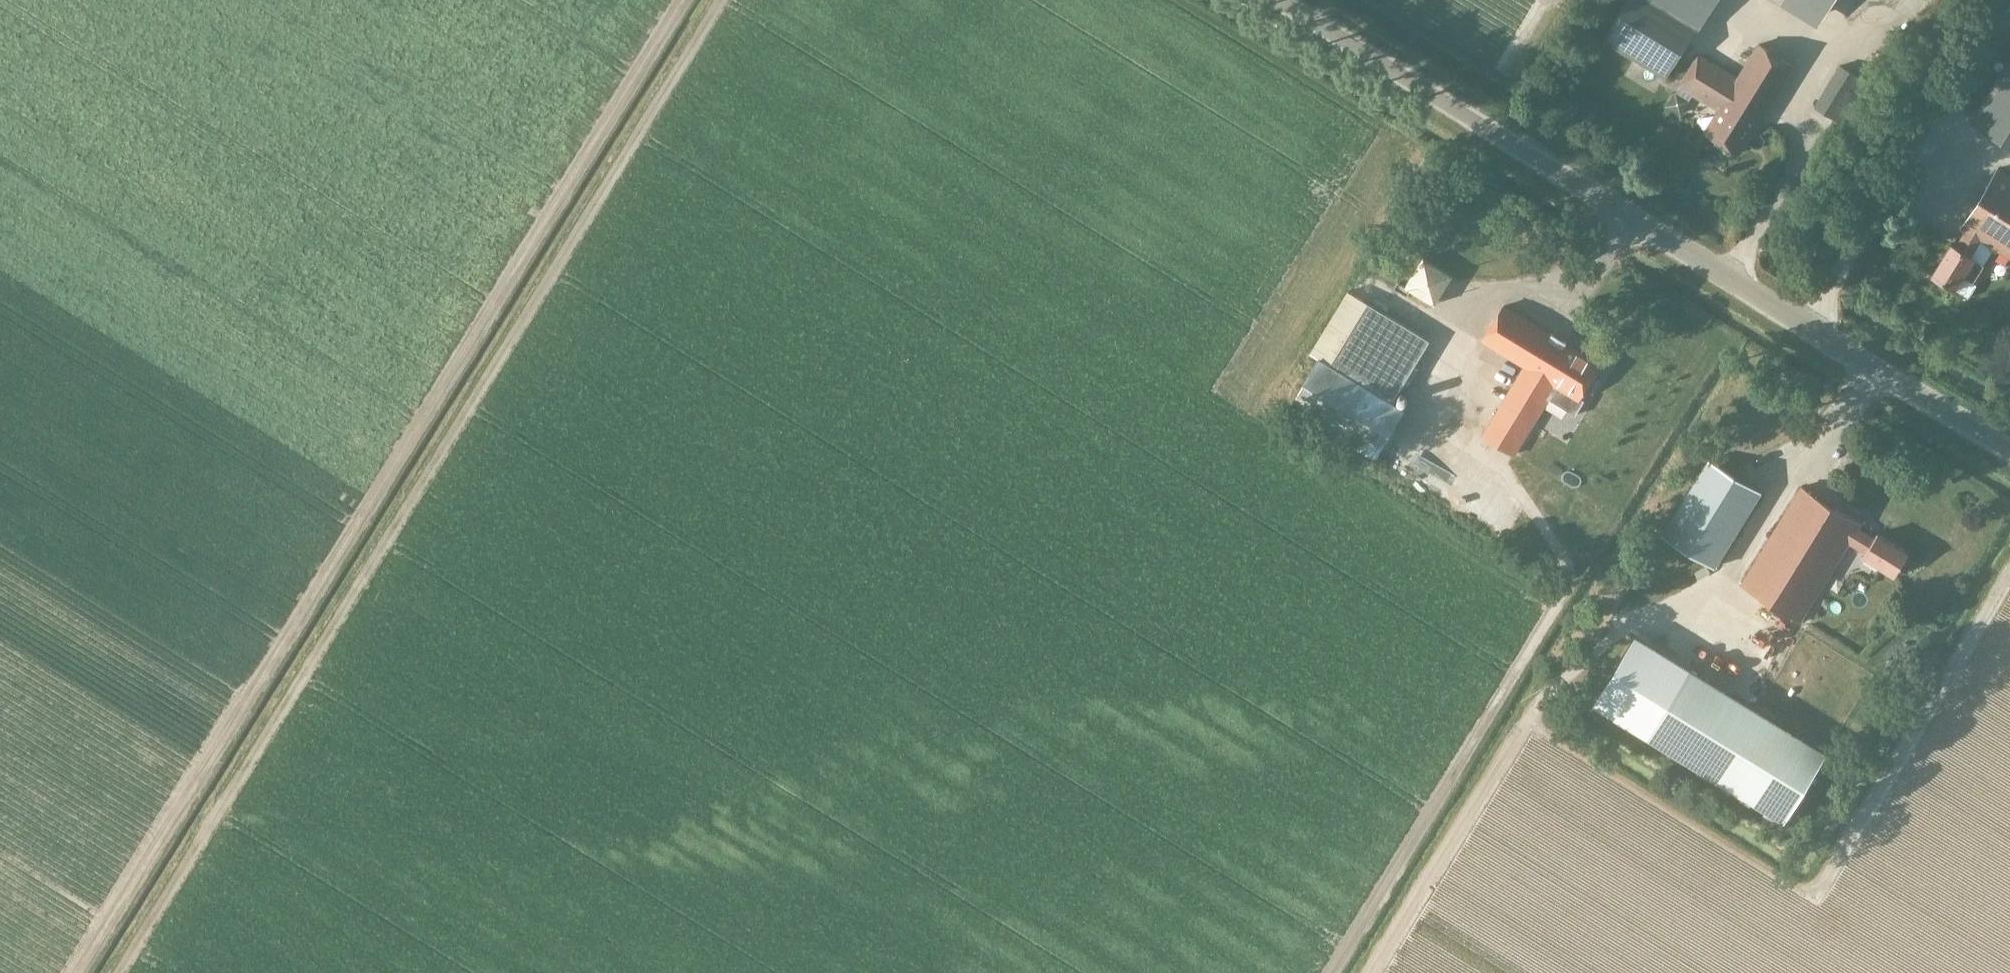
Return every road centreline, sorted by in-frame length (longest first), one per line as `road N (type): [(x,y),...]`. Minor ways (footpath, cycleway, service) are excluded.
road 1 (unclassified): [(2009,450),(1280,0)]

